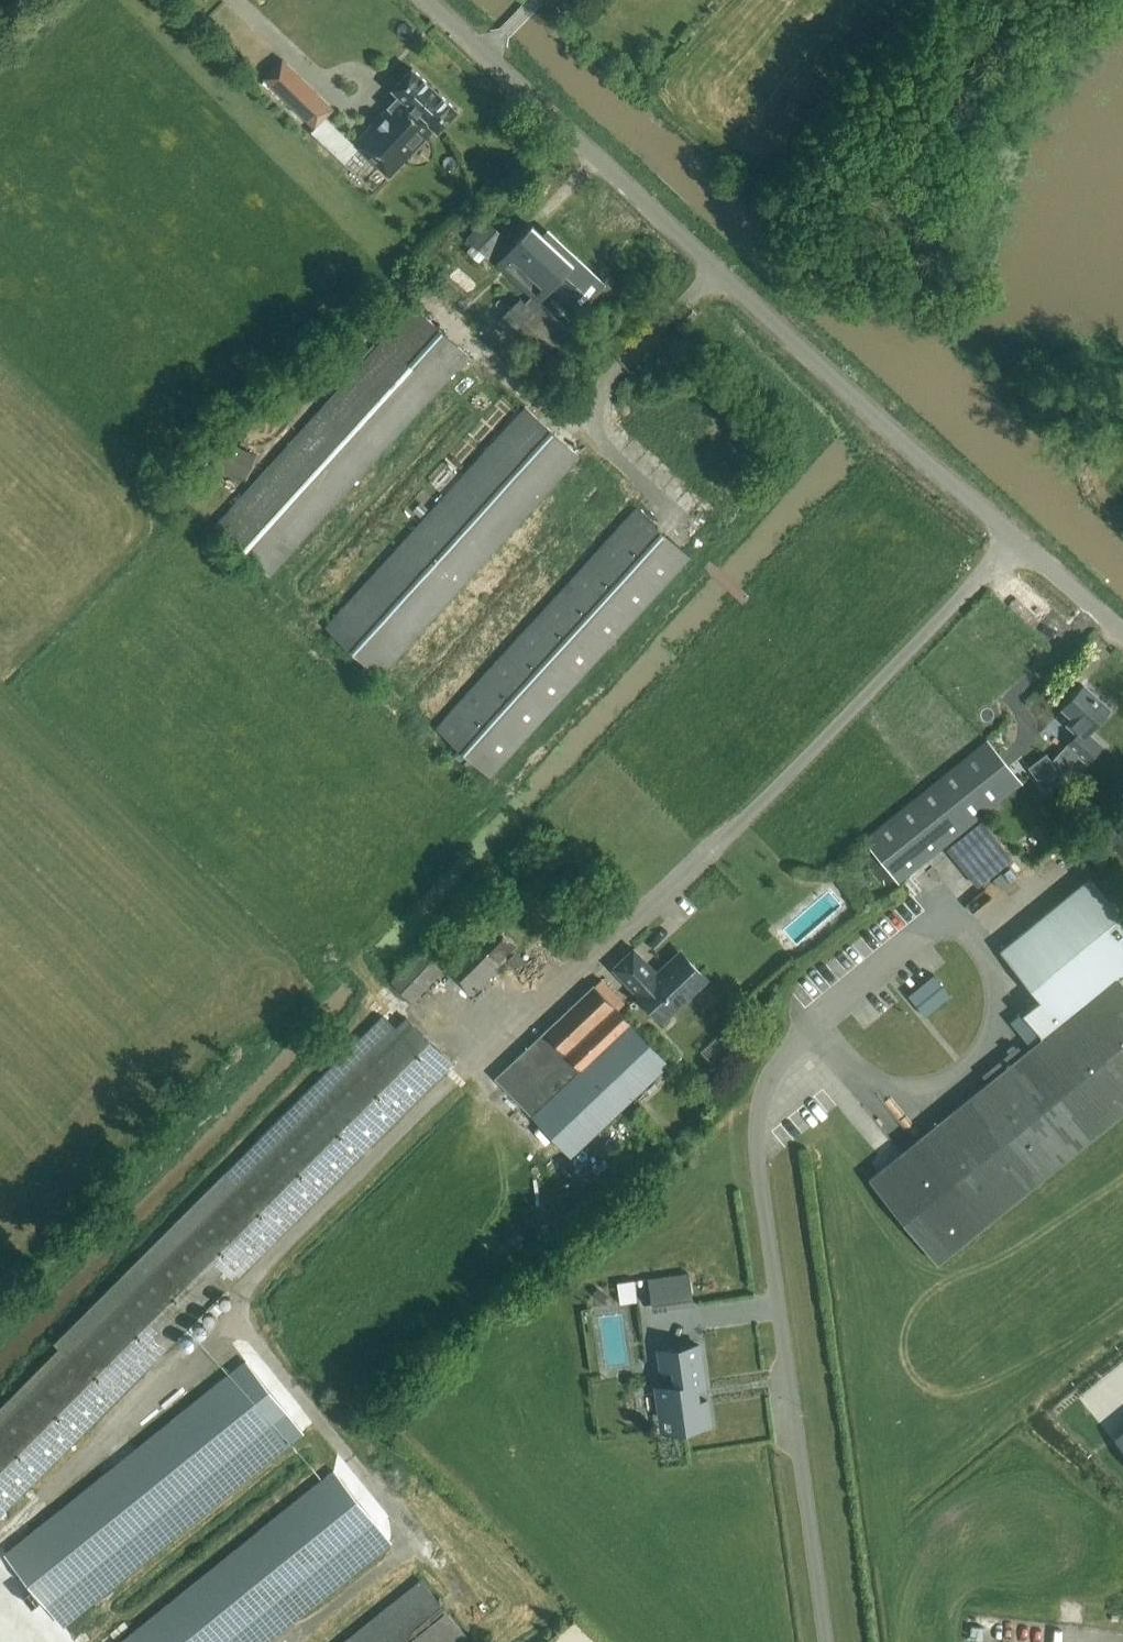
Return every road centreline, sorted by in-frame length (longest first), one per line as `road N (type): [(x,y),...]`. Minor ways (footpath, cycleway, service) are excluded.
road 1 (unclassified): [(1122,636),(718,275),(426,0)]
road 2 (track): [(718,275),(607,382),(595,424),(615,460),(689,526),(708,566)]
road 3 (track): [(595,424),(553,418),(455,329)]

